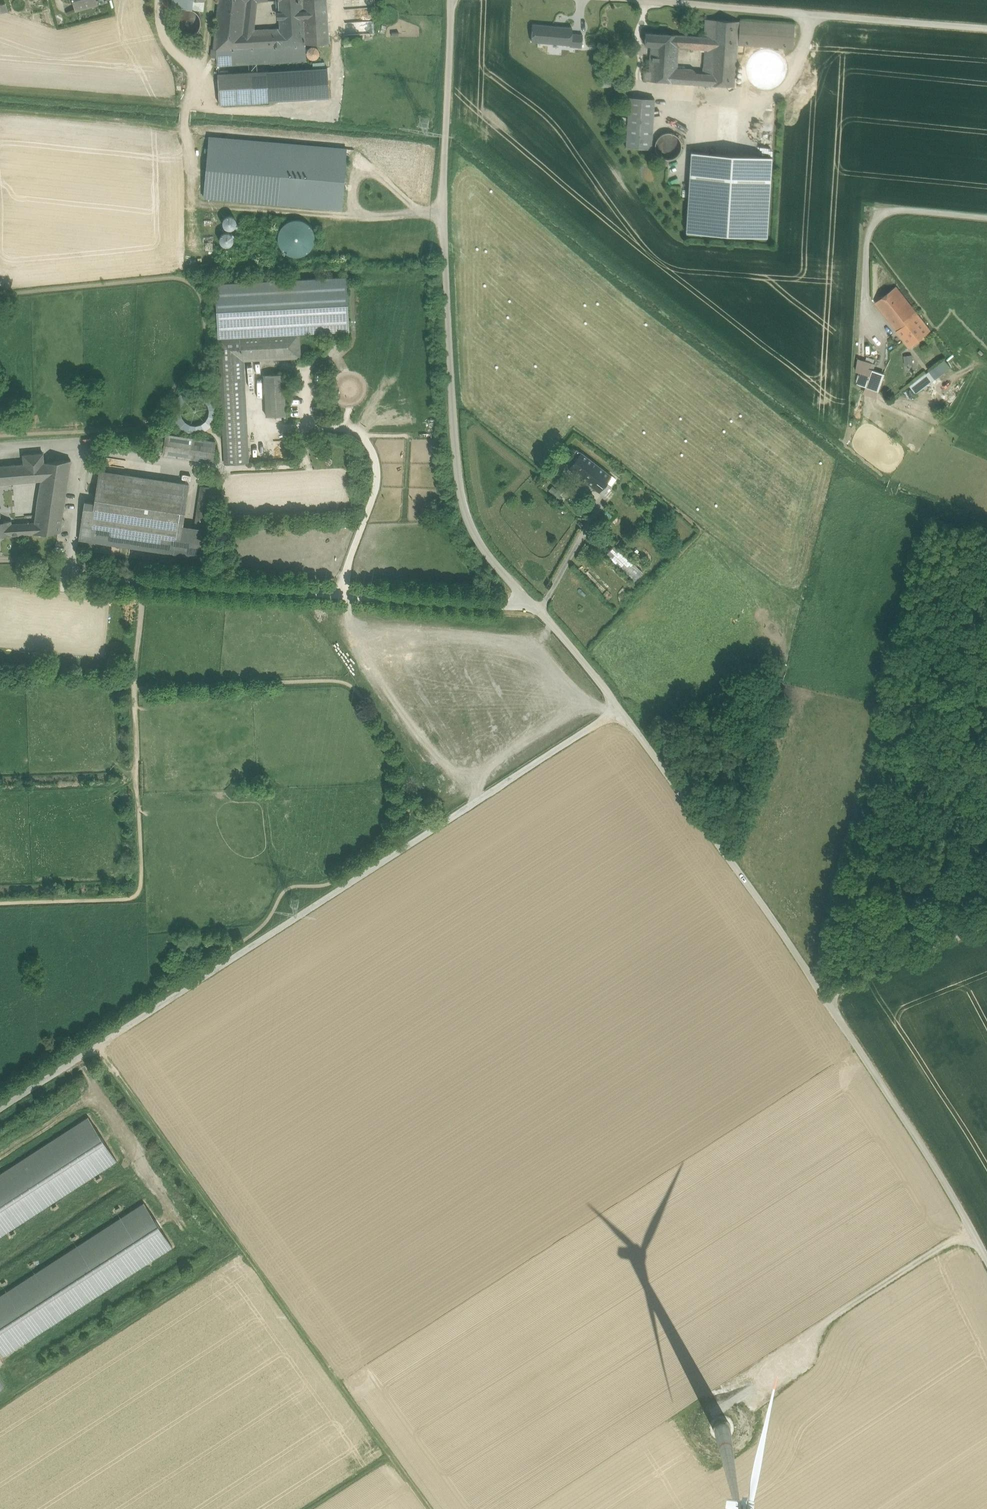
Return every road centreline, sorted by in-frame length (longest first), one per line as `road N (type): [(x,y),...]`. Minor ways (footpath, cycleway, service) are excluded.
road 1 (unclassified): [(451,0),(442,211),(457,472),(471,528),(623,707),(823,992),(986,1257)]
road 2 (track): [(0,901),(134,897),(149,889),(140,689),(147,584),(65,574),(89,430),(140,426),(208,346),(204,294),(173,273),(0,291)]
road 3 (track): [(140,689),(349,677),(394,742),(398,824),(386,850),(332,885),(279,893),(254,936),(0,1100)]
road 4 (track): [(623,707),(0,1109)]
road 5 (track): [(427,1508),(98,1046)]
road 6 (track): [(634,0),(986,29)]
road 7 (track): [(972,1229),(723,1386)]
road 8 (track): [(986,227),(882,214),(868,286)]
road 9 (track): [(823,992),(986,928)]

